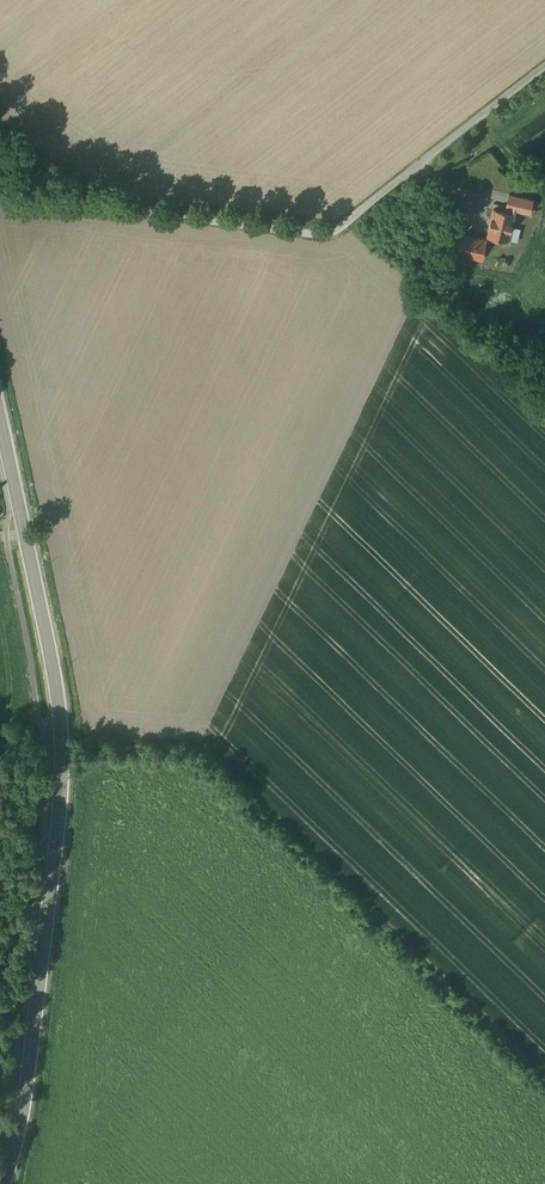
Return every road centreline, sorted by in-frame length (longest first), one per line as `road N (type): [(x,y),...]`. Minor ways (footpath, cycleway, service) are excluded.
road 1 (secondary): [(0,447),(41,657),(50,787),(29,997),(0,1159)]
road 2 (unclassified): [(0,192),(317,231),(343,224),(544,69)]

